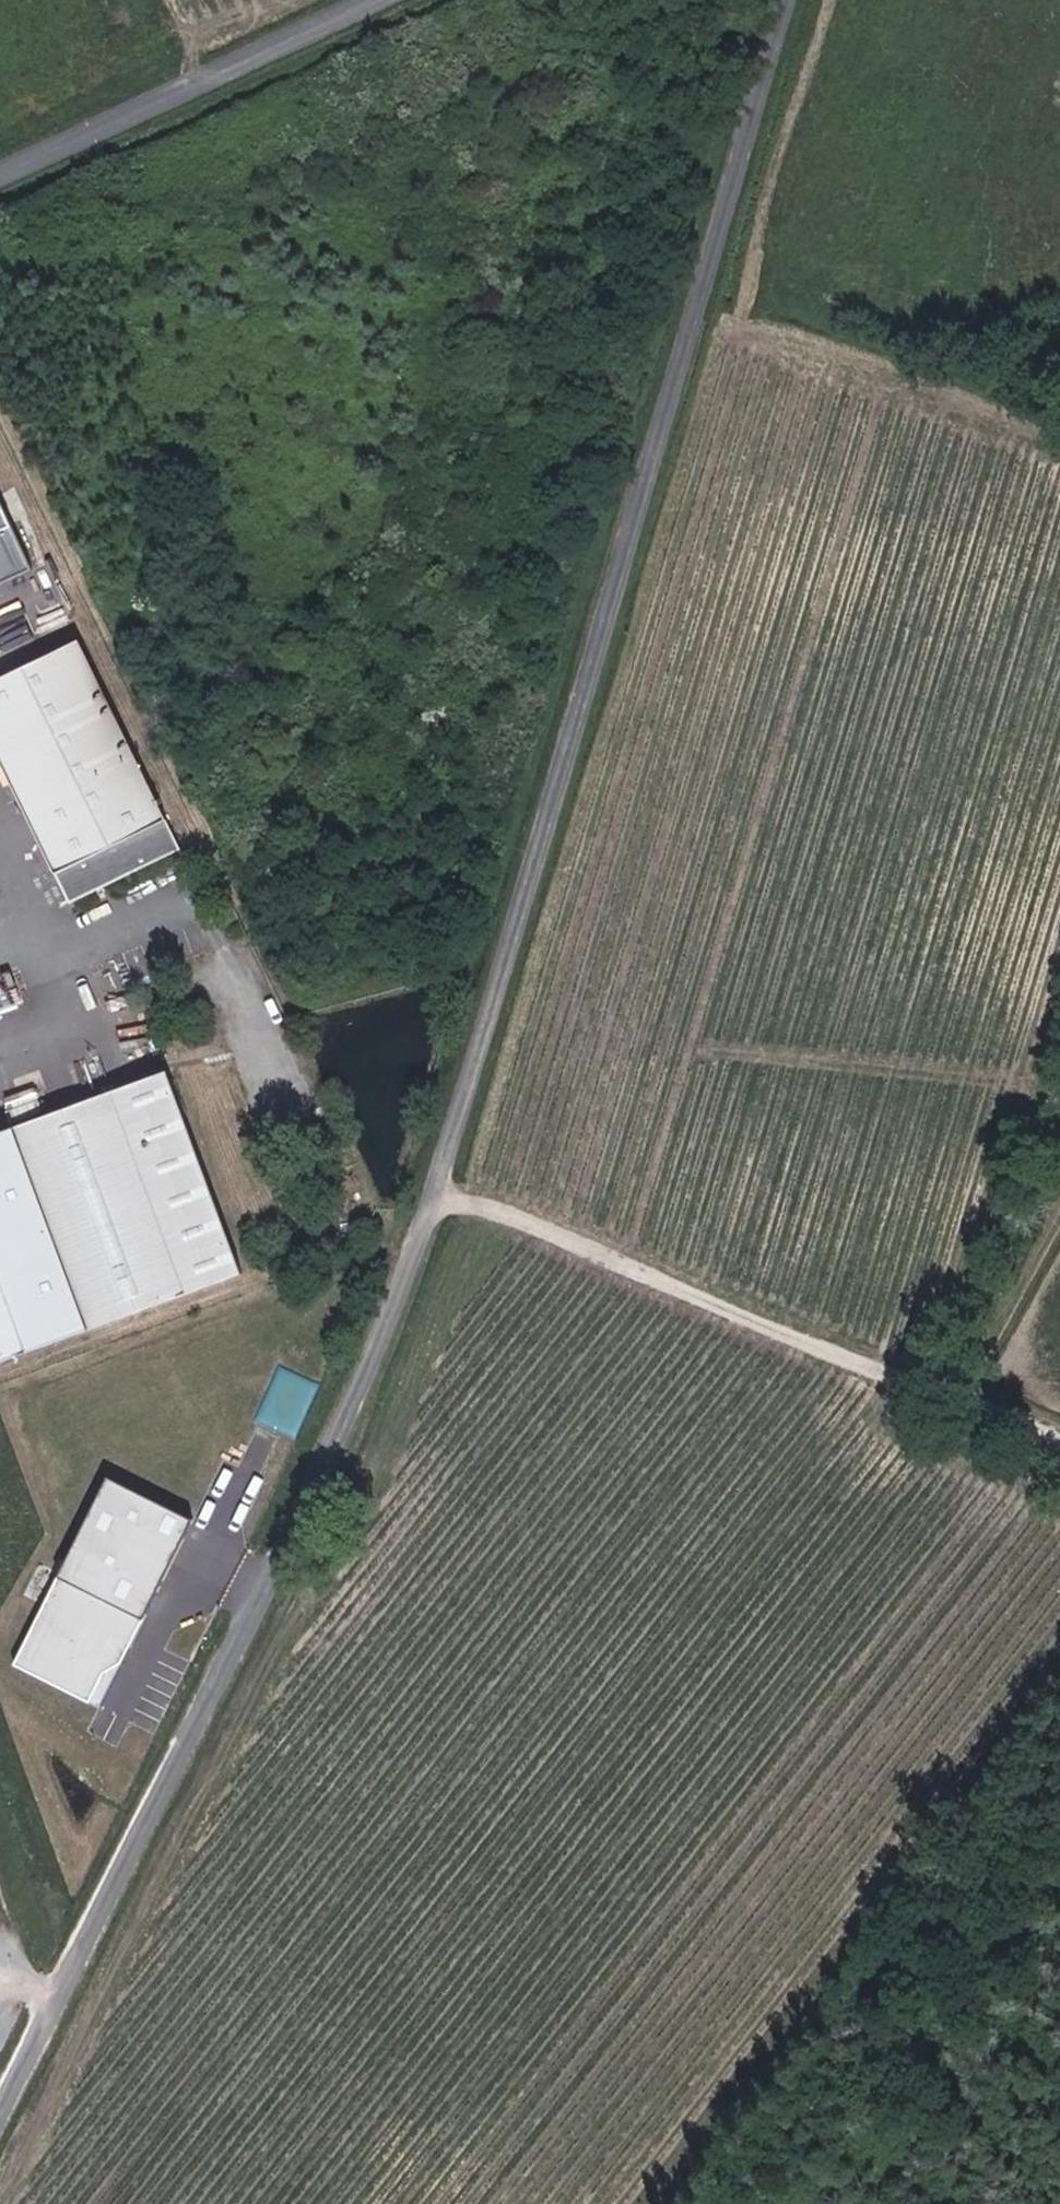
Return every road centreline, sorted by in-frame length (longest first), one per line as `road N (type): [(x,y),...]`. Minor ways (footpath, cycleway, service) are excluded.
road 1 (tertiary): [(0,2099),(328,1445),(437,1196),(732,195),(753,0)]
road 2 (track): [(437,1196),(480,1202),(1059,1446)]
road 3 (tertiary): [(378,0),(0,171)]

